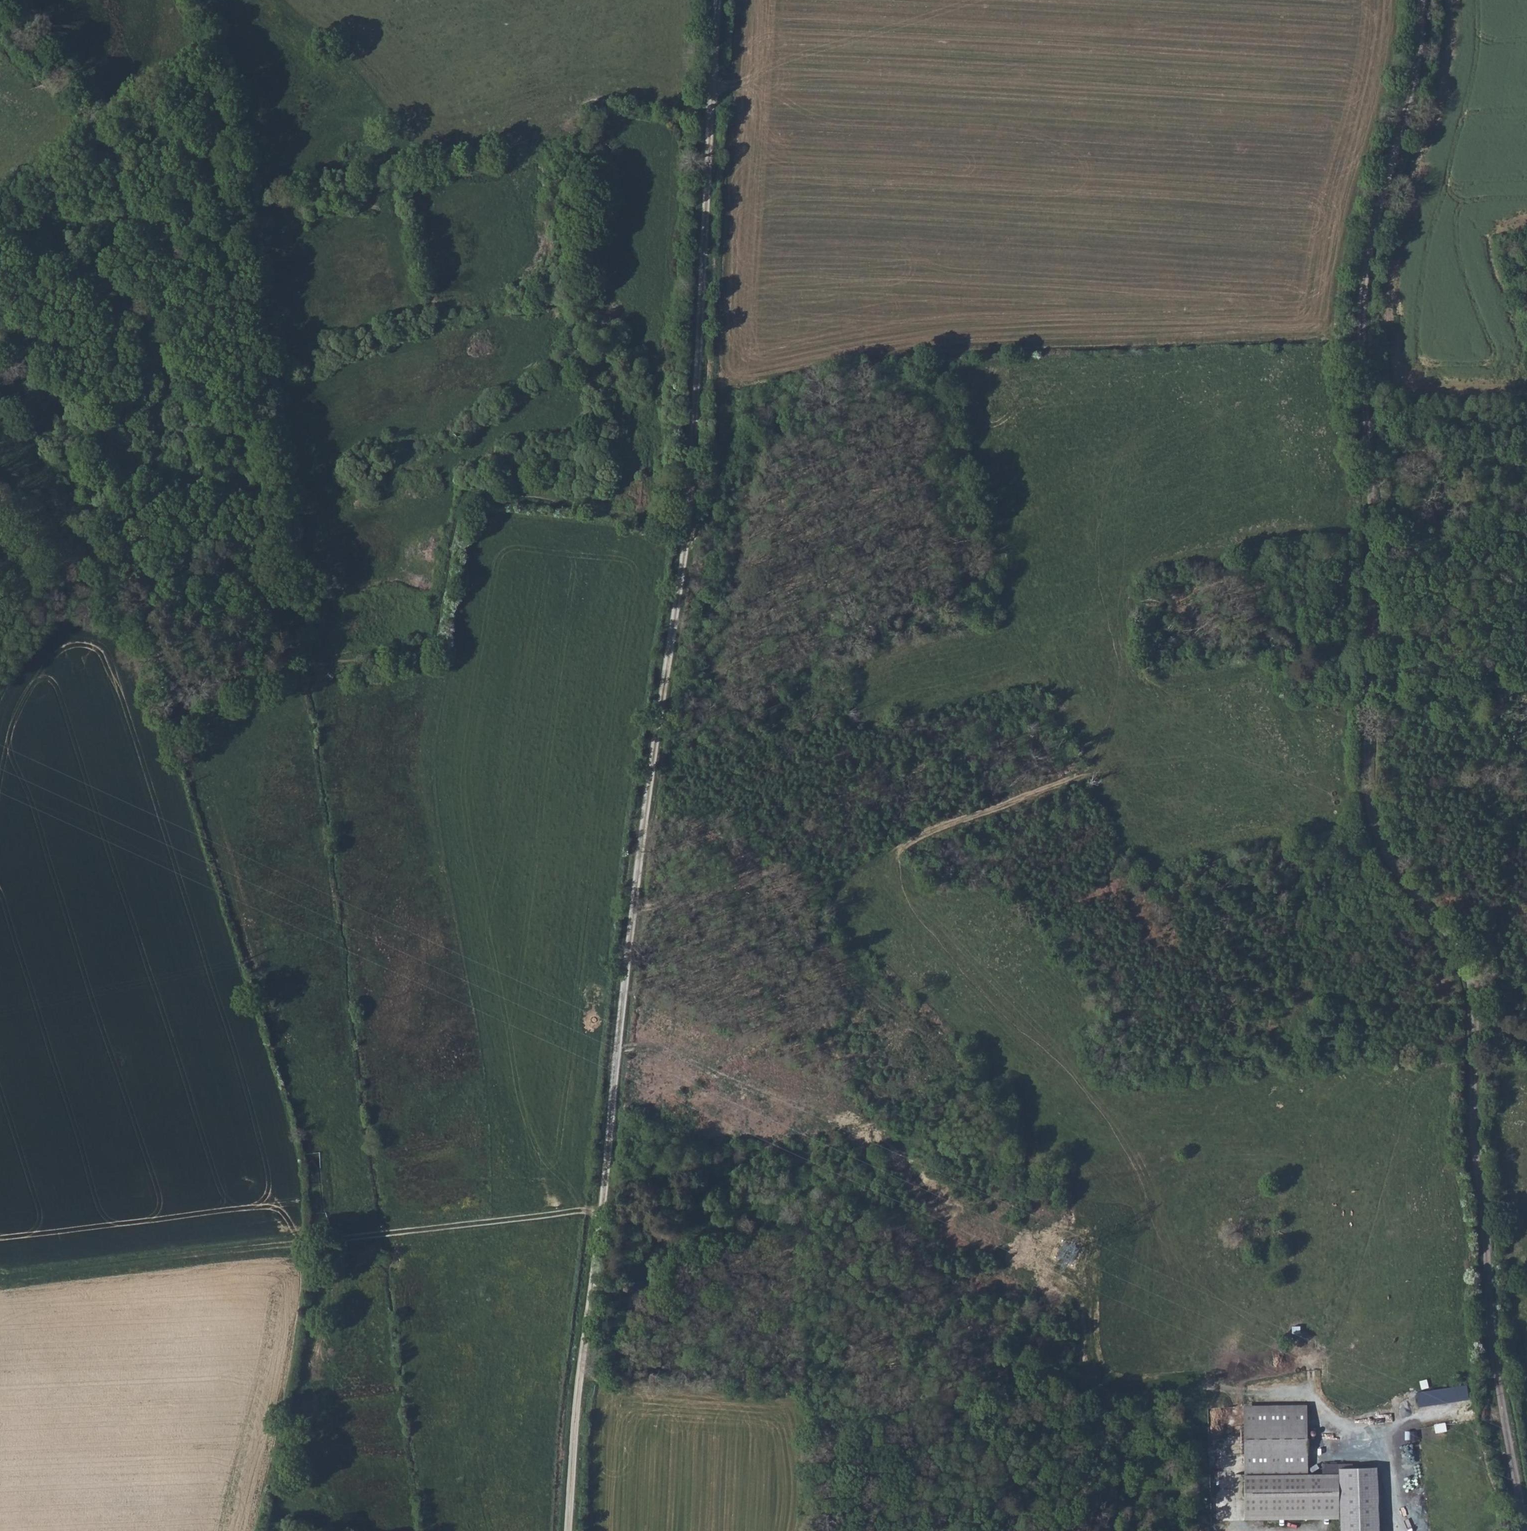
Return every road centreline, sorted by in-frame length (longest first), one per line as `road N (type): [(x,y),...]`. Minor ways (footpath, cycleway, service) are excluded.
road 1 (unclassified): [(1526,1530),(1483,1266),(1474,1137),(1481,1032),(1471,978),(1378,836),(1365,789),(1374,560),(1366,289),(1417,53),(1416,0)]
road 2 (track): [(569,1530),(629,910),(687,521)]
road 3 (track): [(0,644),(77,596),(125,584),(150,606),(166,672),(218,678),(441,647),(468,497),(687,521)]
road 4 (track): [(687,521),(720,0)]

